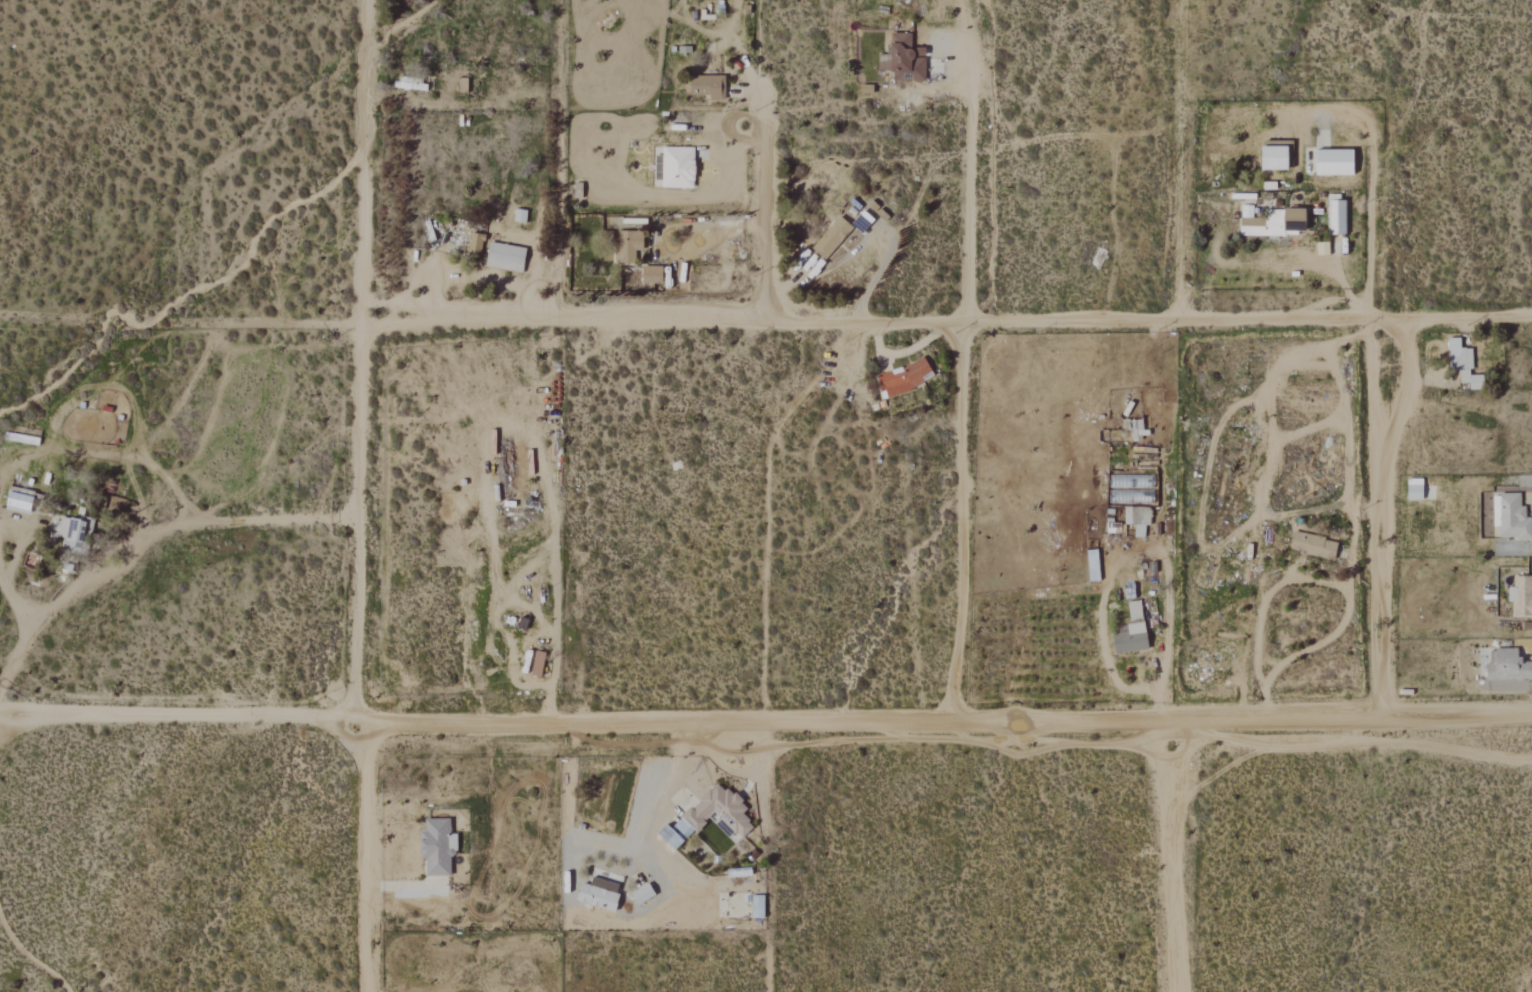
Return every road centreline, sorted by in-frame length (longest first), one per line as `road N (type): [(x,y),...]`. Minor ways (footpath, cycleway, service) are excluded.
road 1 (tertiary): [(0,710),(961,718),(1531,711)]
road 2 (residential): [(1531,316),(358,324)]
road 3 (residential): [(358,0),(355,712),(364,991)]
road 4 (residential): [(548,713),(563,666),(555,635),(553,504),(534,442),(531,334),(551,319),(561,0)]
road 5 (residential): [(961,718),(975,59)]
road 6 (residential): [(1381,715),(1390,318)]
road 7 (residential): [(1171,718),(1172,991)]
road 8 (residential): [(776,322),(767,296),(762,83)]

